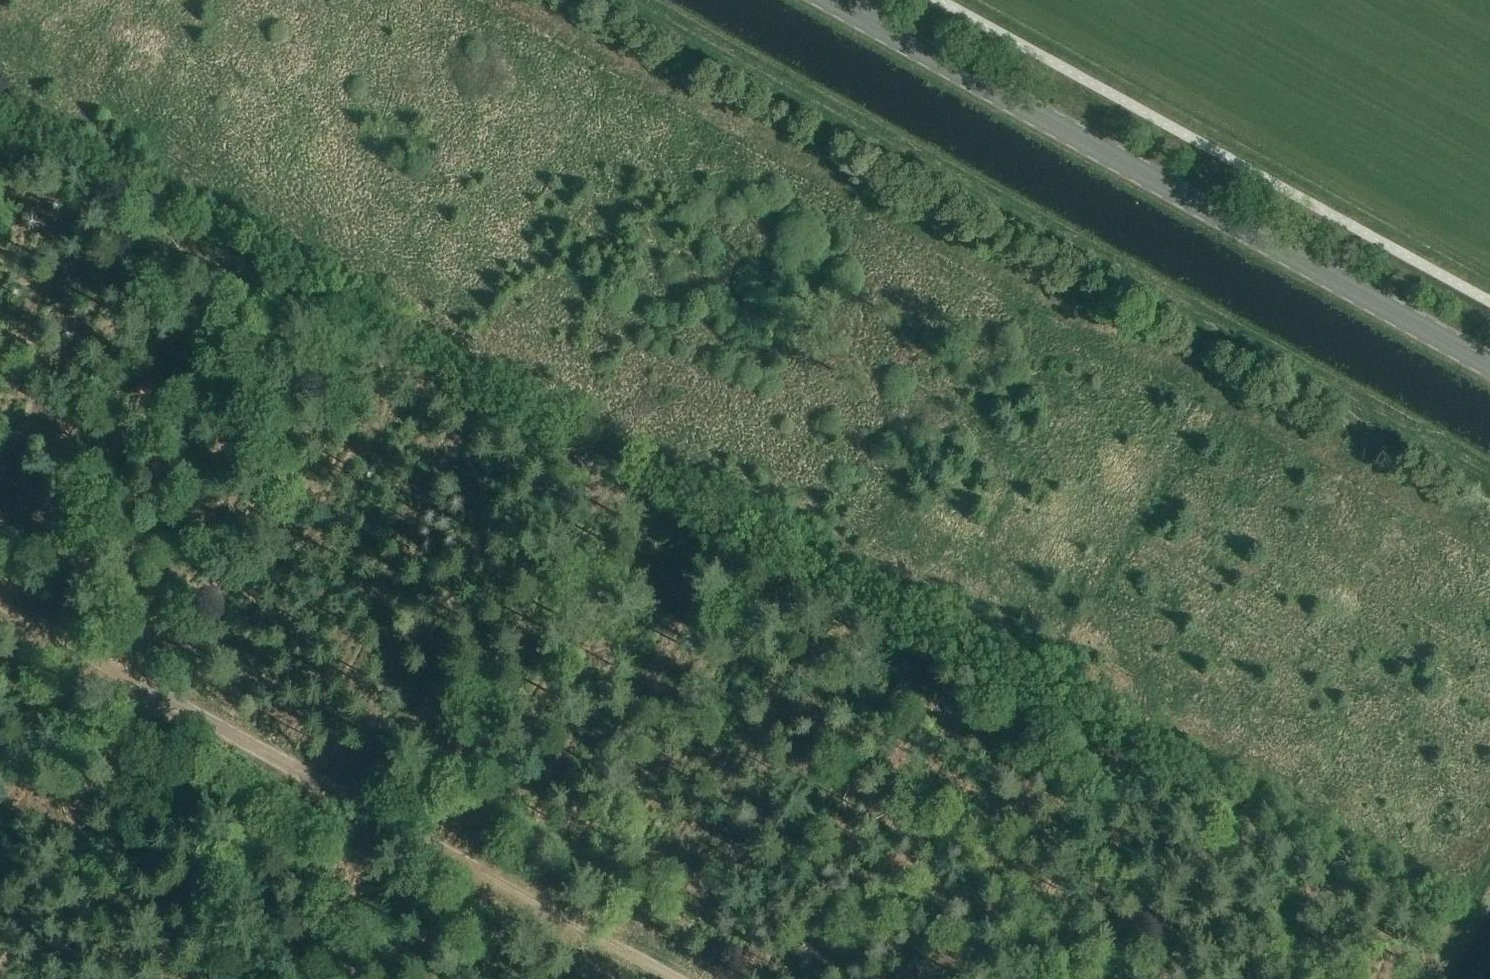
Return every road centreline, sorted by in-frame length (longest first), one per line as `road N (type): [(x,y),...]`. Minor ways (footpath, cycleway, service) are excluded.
road 1 (track): [(0,609),(668,978)]
road 2 (primary): [(1489,365),(832,0)]

